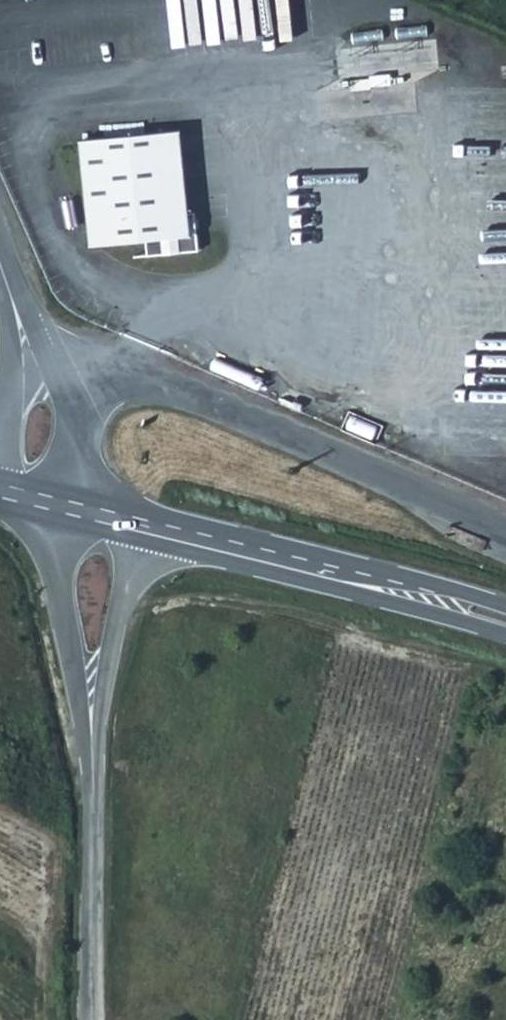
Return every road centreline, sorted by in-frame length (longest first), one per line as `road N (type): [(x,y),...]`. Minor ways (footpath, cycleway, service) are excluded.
road 1 (unclassified): [(505,537),(153,385),(49,369)]
road 2 (secondary): [(142,543),(505,637)]
road 3 (secondary): [(505,608),(153,514)]
road 4 (unclassified): [(58,523),(56,552),(96,773)]
road 5 (unclassified): [(95,1019),(96,773)]
road 6 (unclassified): [(96,773),(104,678),(142,543)]
road 7 (unclassified): [(63,494),(73,422),(49,369)]

